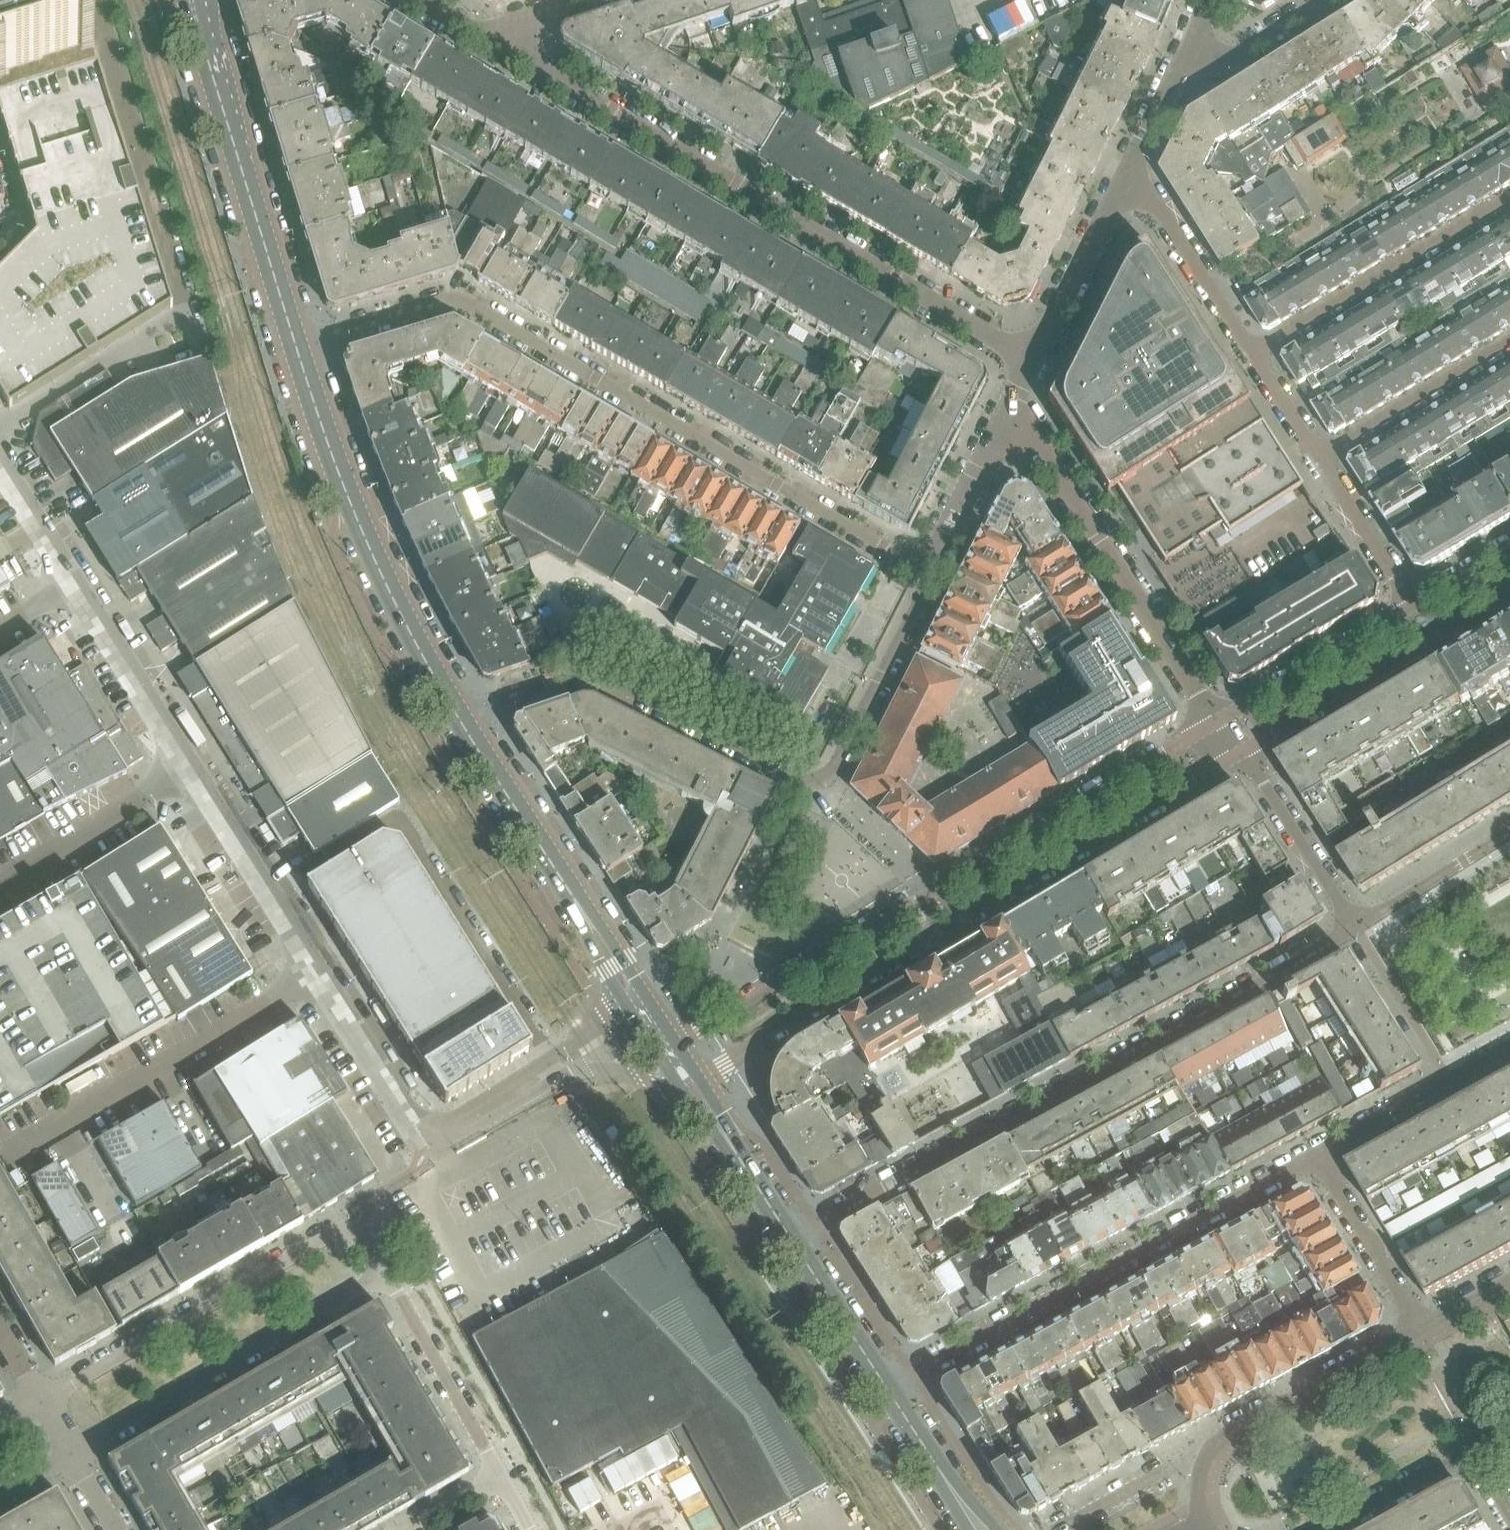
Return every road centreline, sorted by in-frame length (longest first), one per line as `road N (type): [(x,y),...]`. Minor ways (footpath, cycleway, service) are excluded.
road 1 (residential): [(924,571),(455,299),(297,349)]
road 2 (residential): [(792,1245),(1354,927)]
road 3 (residential): [(1217,722),(667,1050)]
road 4 (residential): [(699,1079),(1239,756)]
road 5 (residential): [(464,726),(502,699),(583,675),(785,778),(821,777),(924,571)]
road 6 (residential): [(1032,359),(506,54)]
road 7 (residential): [(1123,183),(1154,206),(1409,605)]
road 8 (residential): [(891,1389),(1318,1154)]
road 9 (residential): [(387,1278),(356,1229),(325,1232),(40,1402)]
road 10 (tertiary): [(464,726),(380,575),(297,349)]
road 11 (residential): [(1217,722),(1048,454),(1002,419)]
road 12 (residential): [(195,774),(0,460)]
road 13 (tertiary): [(297,349),(193,0)]
road 14 (residential): [(71,1455),(387,1278)]
road 15 (residential): [(33,1146),(324,976)]
road 16 (residential): [(1239,756),(1509,594)]
road 17 (residential): [(1419,1328),(1207,1451)]
road 18 (residential): [(324,976),(195,774)]
road 19 (residential): [(500,1479),(387,1278)]
road 20 (tertiary): [(585,917),(464,726)]
road 21 (unclassified): [(0,887),(195,774)]
road 22 (residential): [(1409,605),(1217,722)]
road 23 (residential): [(1318,1154),(1509,1050)]
road 24 (residential): [(1354,927),(1239,756)]
road 25 (residential): [(1318,1154),(1419,1328)]
road 26 (residential): [(1123,183),(1032,359)]
road 27 (residential): [(432,1134),(414,1119),(324,976)]
road 28 (residential): [(639,1006),(487,1108)]
road 29 (residential): [(1354,927),(1509,833)]
road 30 (tertiary): [(891,1389),(792,1245)]
road 31 (residential): [(1002,419),(924,571)]
road 32 (residential): [(1326,1529),(1470,1452)]
road 33 (residential): [(1063,1527),(1207,1451)]
road 34 (residential): [(1186,53),(1240,53),(1325,0)]
road 35 (tertiary): [(973,1517),(891,1389)]
road 36 (residential): [(1186,53),(1123,183)]
road 37 (tertiary): [(792,1245),(725,1134)]

